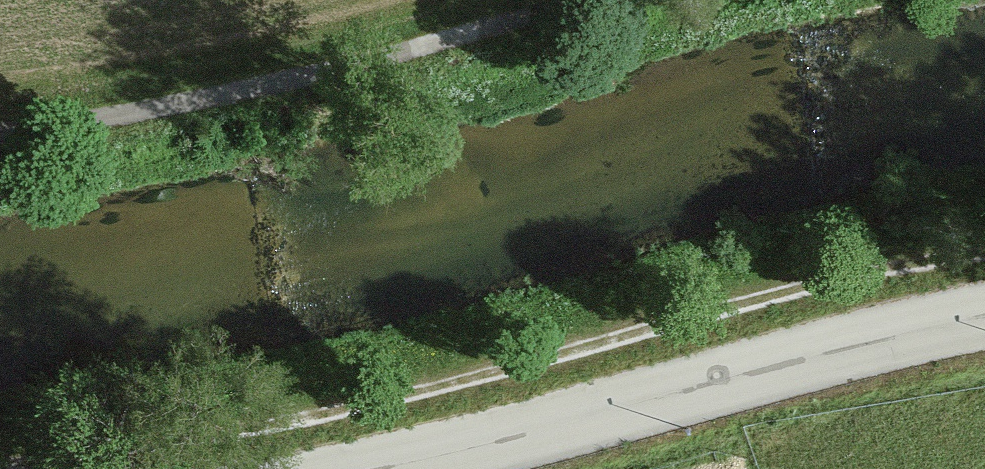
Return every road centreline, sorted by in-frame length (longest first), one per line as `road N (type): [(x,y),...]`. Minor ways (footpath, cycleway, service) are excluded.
road 1 (track): [(0,467),(323,414),(889,269),(984,254)]
road 2 (unclassified): [(984,317),(368,468)]
road 3 (track): [(0,138),(253,113),(613,0)]

